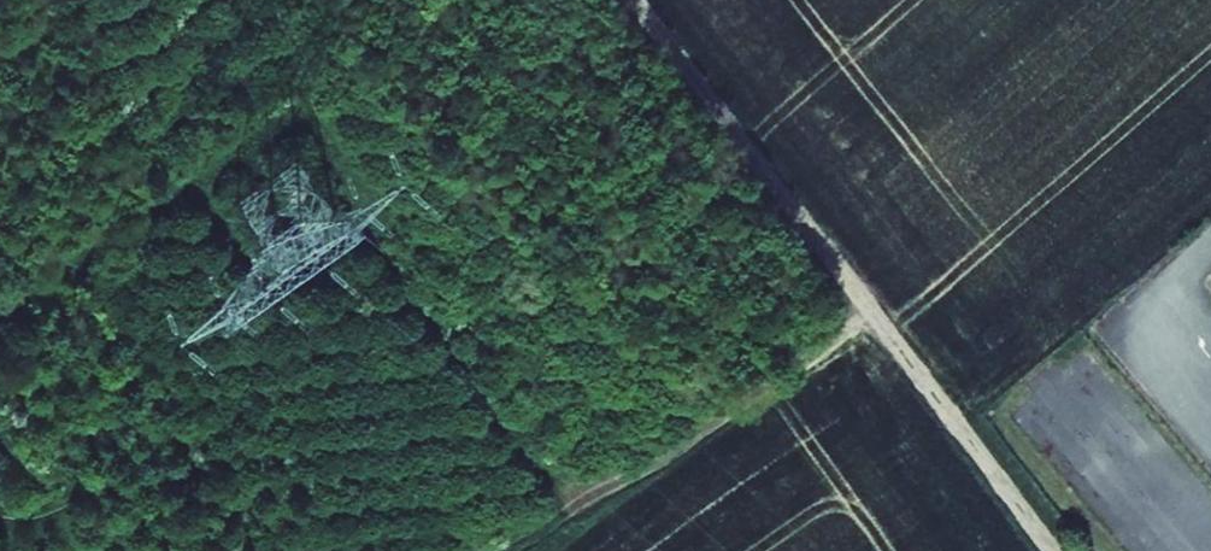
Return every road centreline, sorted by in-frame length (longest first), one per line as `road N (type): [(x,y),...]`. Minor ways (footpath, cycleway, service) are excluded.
road 1 (track): [(632,0),(1052,550)]

